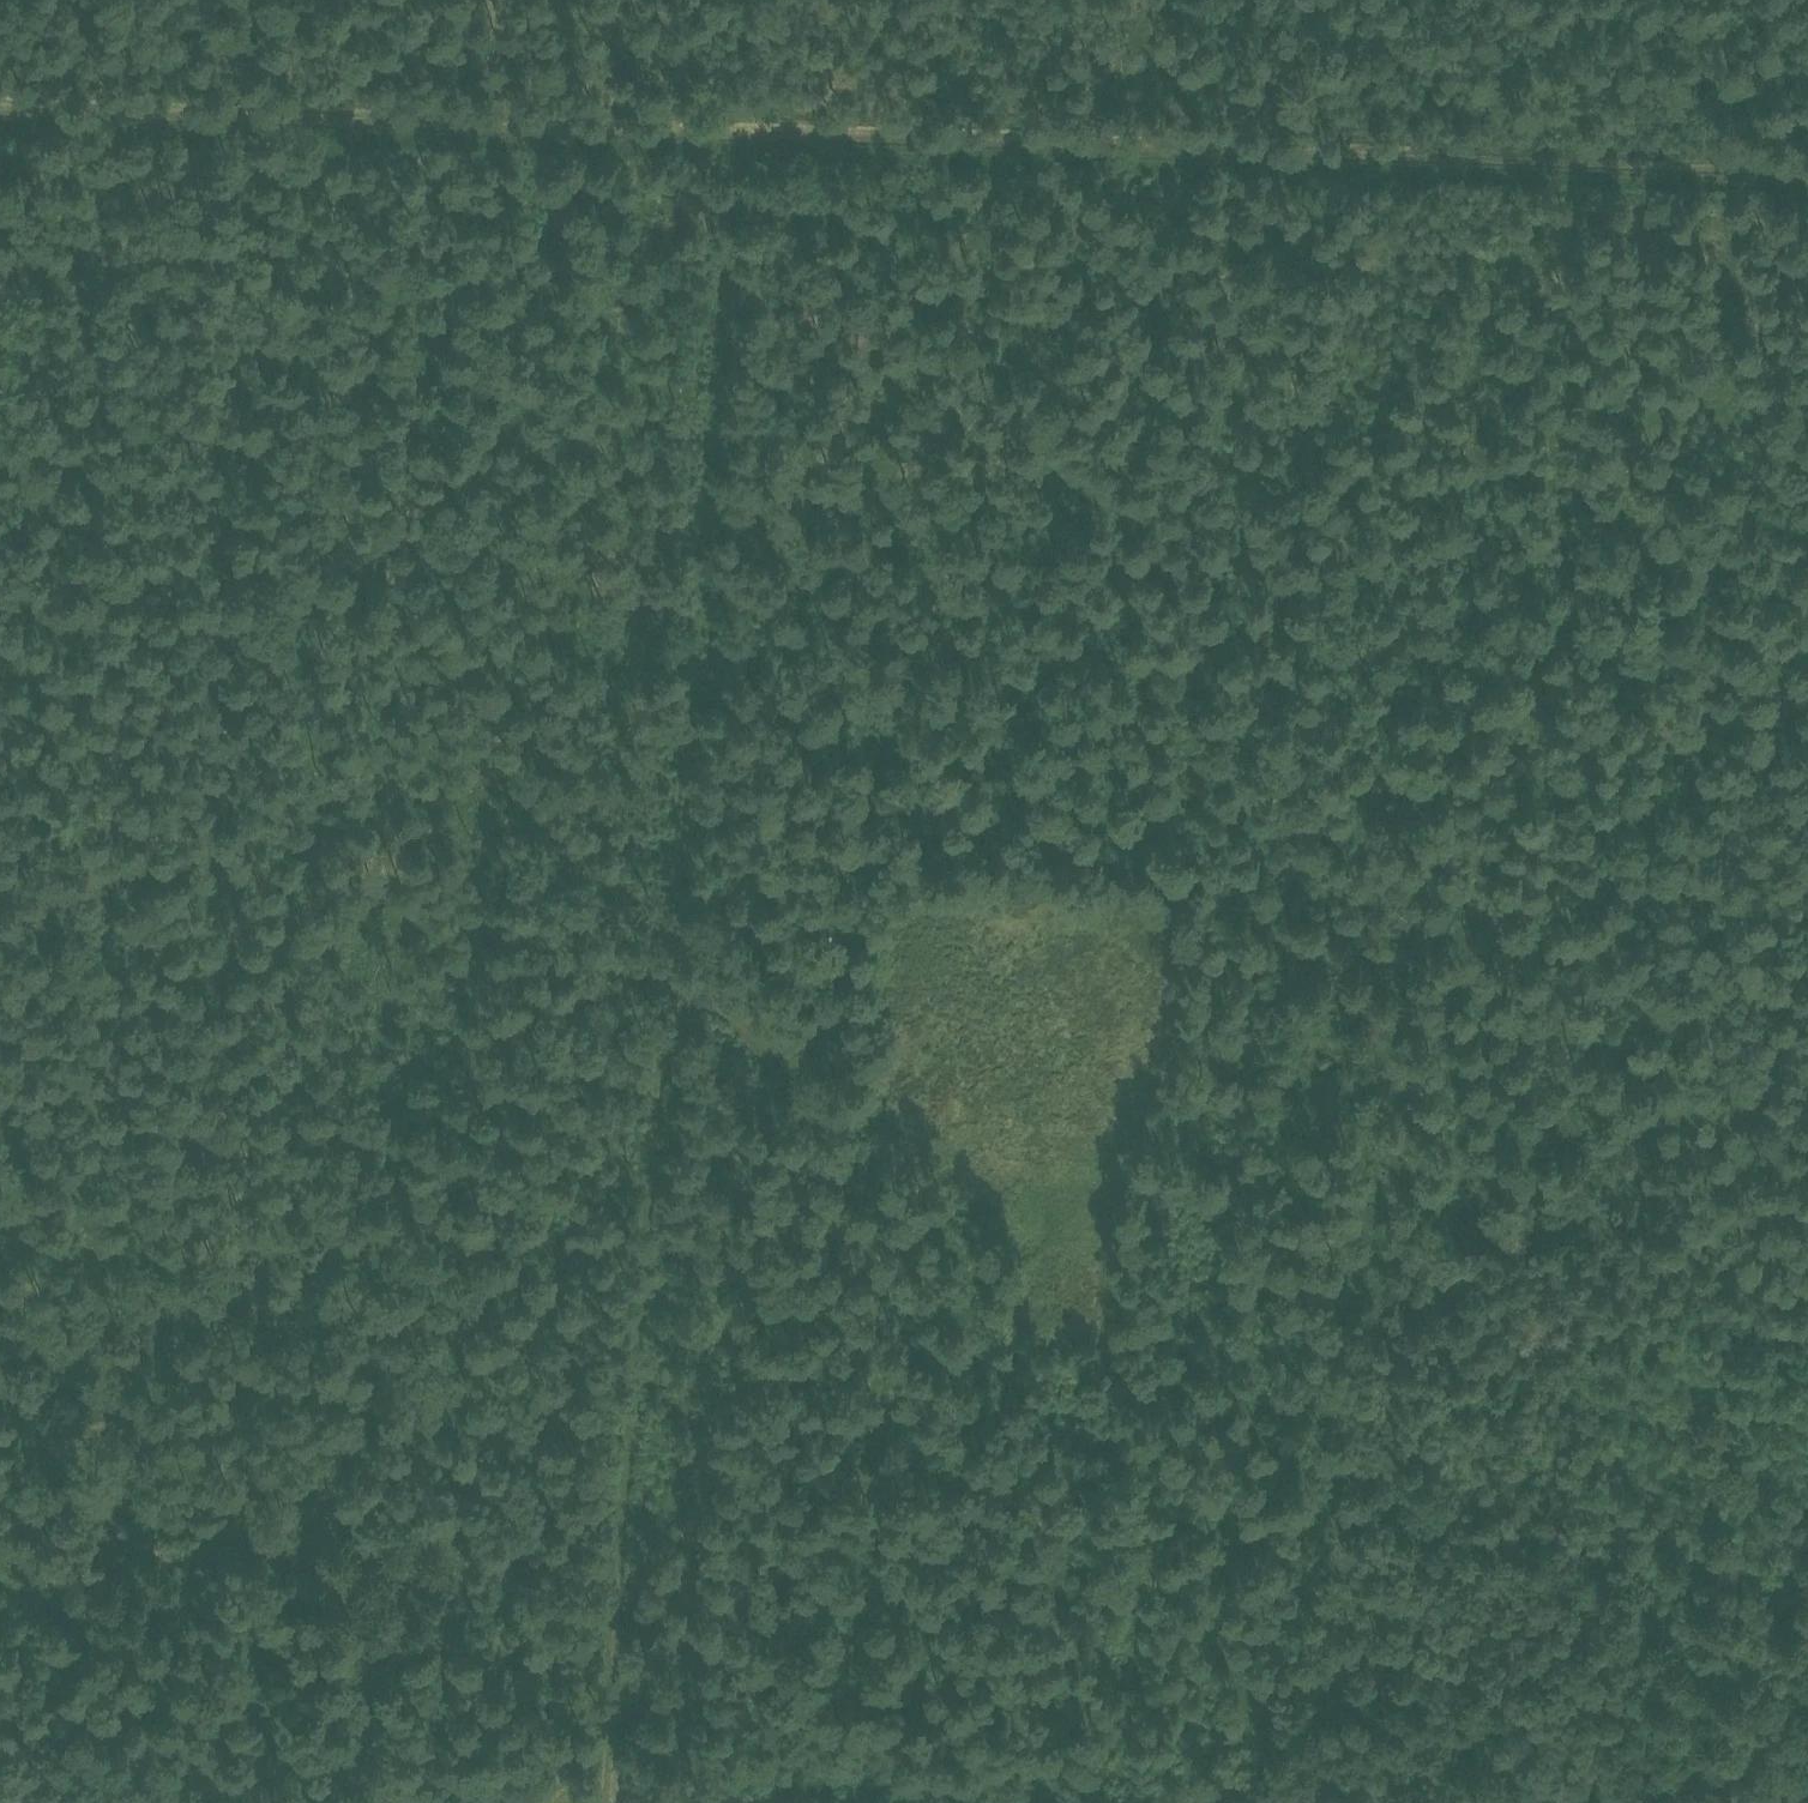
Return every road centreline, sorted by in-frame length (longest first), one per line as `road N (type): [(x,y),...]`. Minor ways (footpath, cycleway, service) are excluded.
road 1 (track): [(1807,202),(0,143)]

